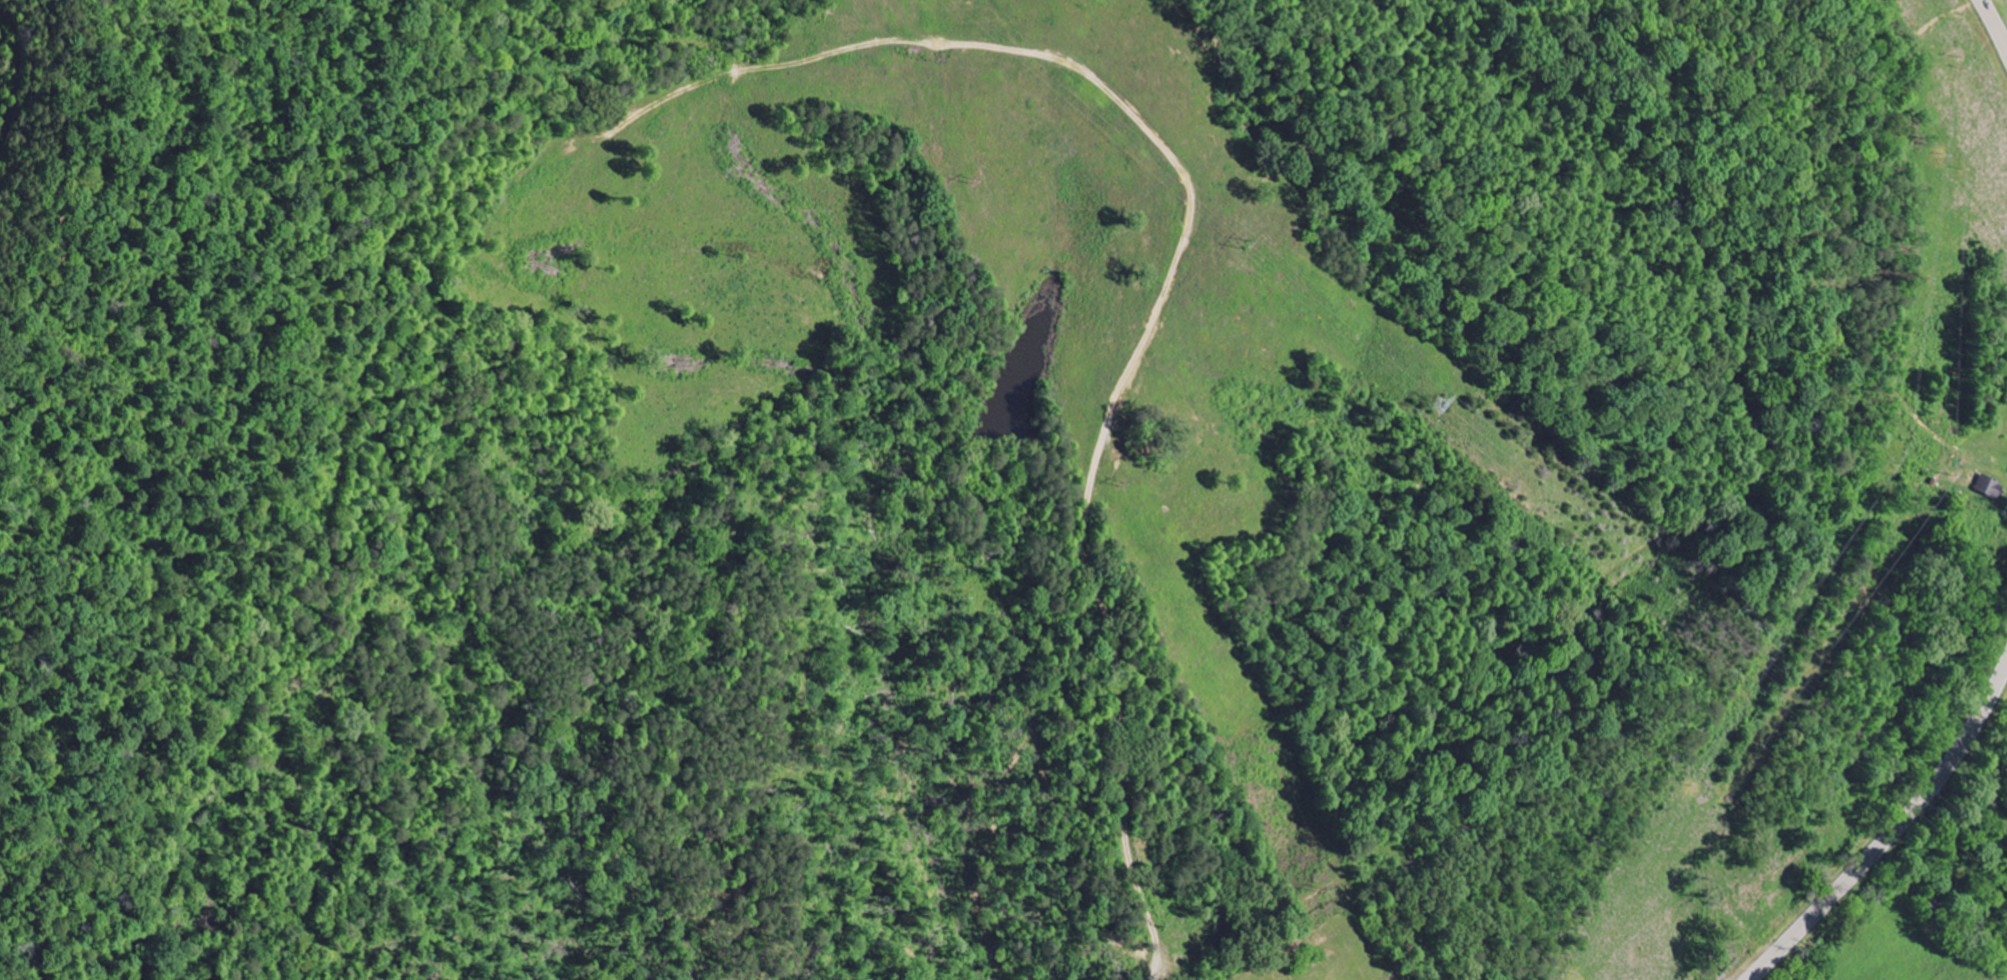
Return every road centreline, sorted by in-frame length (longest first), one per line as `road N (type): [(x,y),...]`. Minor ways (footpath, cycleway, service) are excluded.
road 1 (residential): [(1155,979),(1160,947),(1126,835),(1118,651),(1086,535),(1114,418),(1157,328),(1191,218),(1114,125),(1031,57),(997,44),(887,42)]
road 2 (secondary): [(1751,979),(1942,774),(2006,663)]

